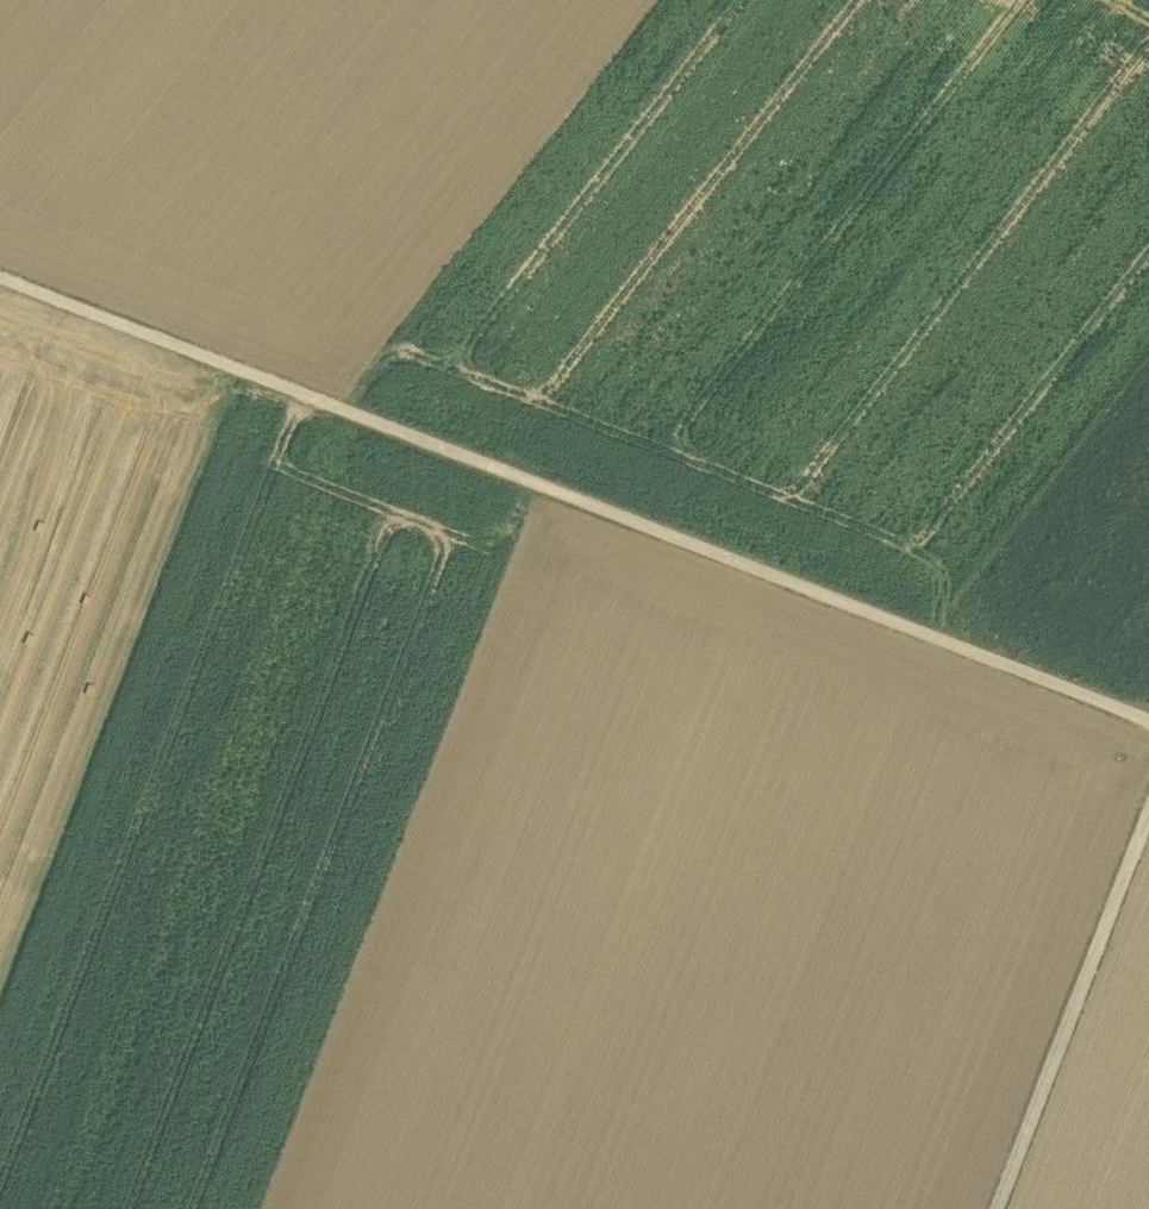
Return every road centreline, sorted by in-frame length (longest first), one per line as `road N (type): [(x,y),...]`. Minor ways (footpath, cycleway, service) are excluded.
road 1 (track): [(0,277),(1148,723)]
road 2 (track): [(1148,811),(997,1208)]

